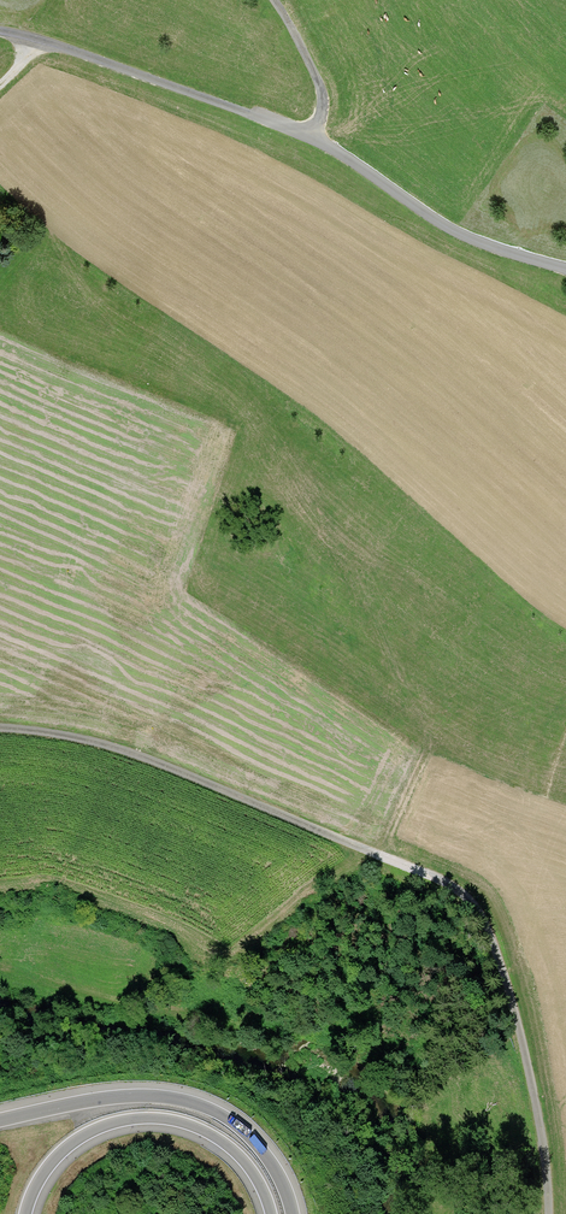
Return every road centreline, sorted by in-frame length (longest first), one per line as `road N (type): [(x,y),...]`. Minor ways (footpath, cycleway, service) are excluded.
road 1 (unclassified): [(0,730),(130,755),(453,889),(475,909),(500,975),(531,1096),(545,1213)]
road 2 (unclassified): [(0,34),(312,137),(463,235),(565,269)]
road 3 (motorway): [(294,1213),(278,1171),(253,1138),(195,1102),(118,1095),(0,1118)]
road 4 (motorway): [(27,1213),(42,1177),(67,1149),(105,1128),(144,1120),(183,1125),(221,1143),(249,1171),(268,1213)]
road 5 (track): [(194,1017),(61,992),(0,967)]
road 6 (track): [(274,0),(321,90),(312,137)]

